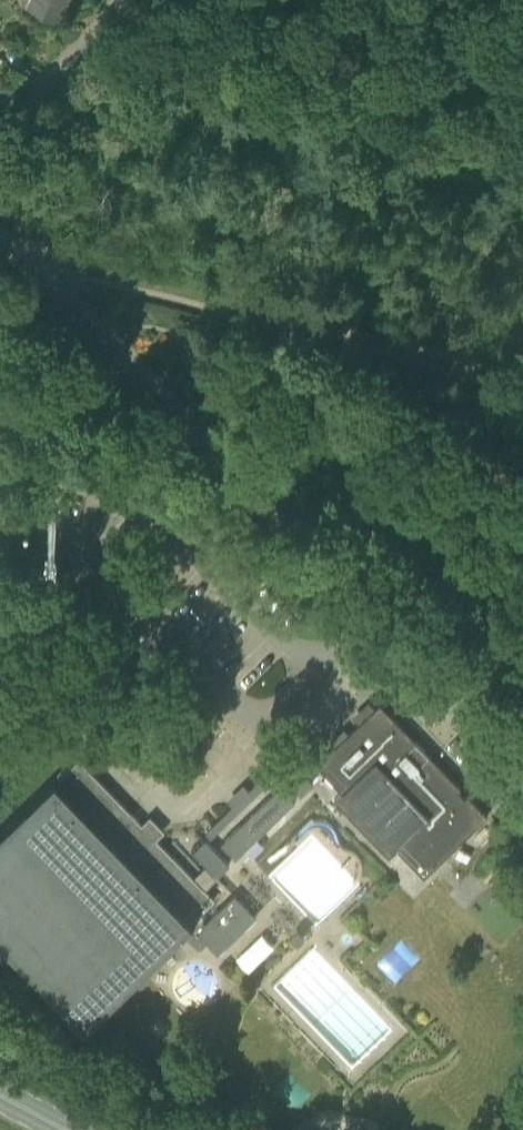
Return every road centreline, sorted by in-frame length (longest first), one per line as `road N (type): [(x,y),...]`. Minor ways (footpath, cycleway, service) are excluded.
road 1 (tertiary): [(522,782),(124,354),(0,239)]
road 2 (track): [(522,374),(7,246)]
road 3 (residential): [(0,141),(125,0)]

